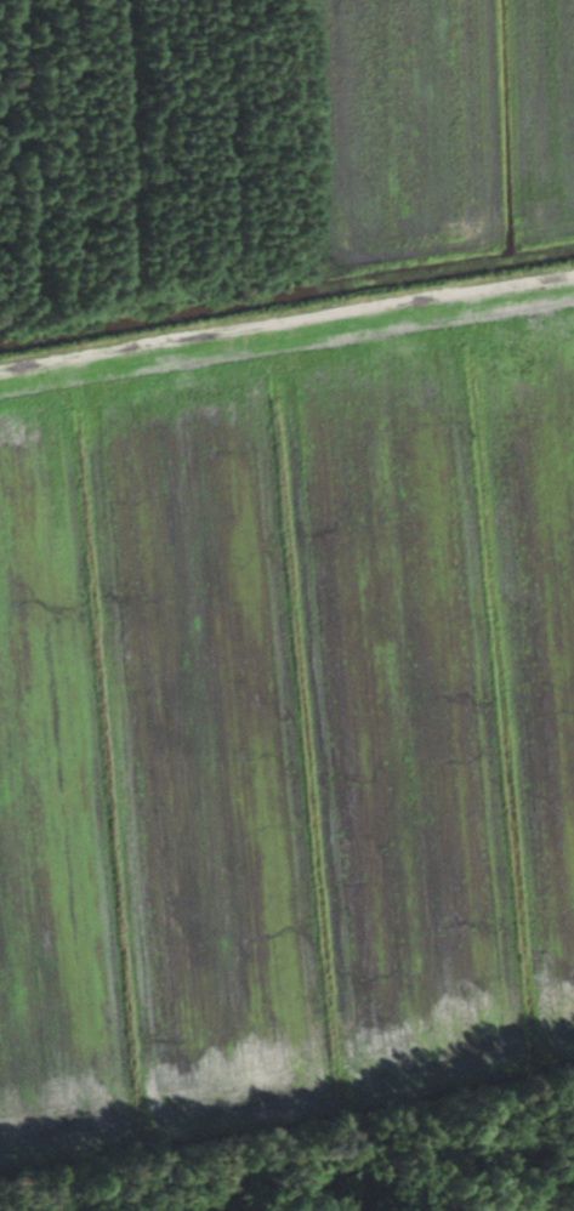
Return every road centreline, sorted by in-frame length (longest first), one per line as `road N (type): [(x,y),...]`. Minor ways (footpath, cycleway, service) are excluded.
road 1 (residential): [(0,365),(573,269)]

